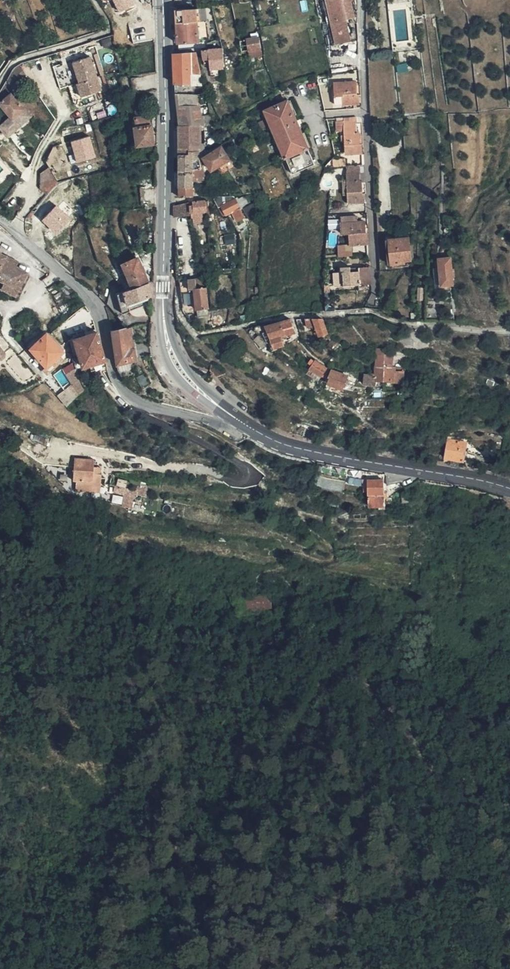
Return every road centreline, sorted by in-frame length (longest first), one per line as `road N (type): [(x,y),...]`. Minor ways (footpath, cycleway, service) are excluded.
road 1 (tertiary): [(235,421),(197,391),(168,347),(161,0)]
road 2 (residential): [(235,421),(228,431),(131,403),(113,375),(100,312),(0,220)]
road 3 (residential): [(365,0),(377,290)]
road 4 (tertiary): [(509,486),(307,451),(235,421)]

